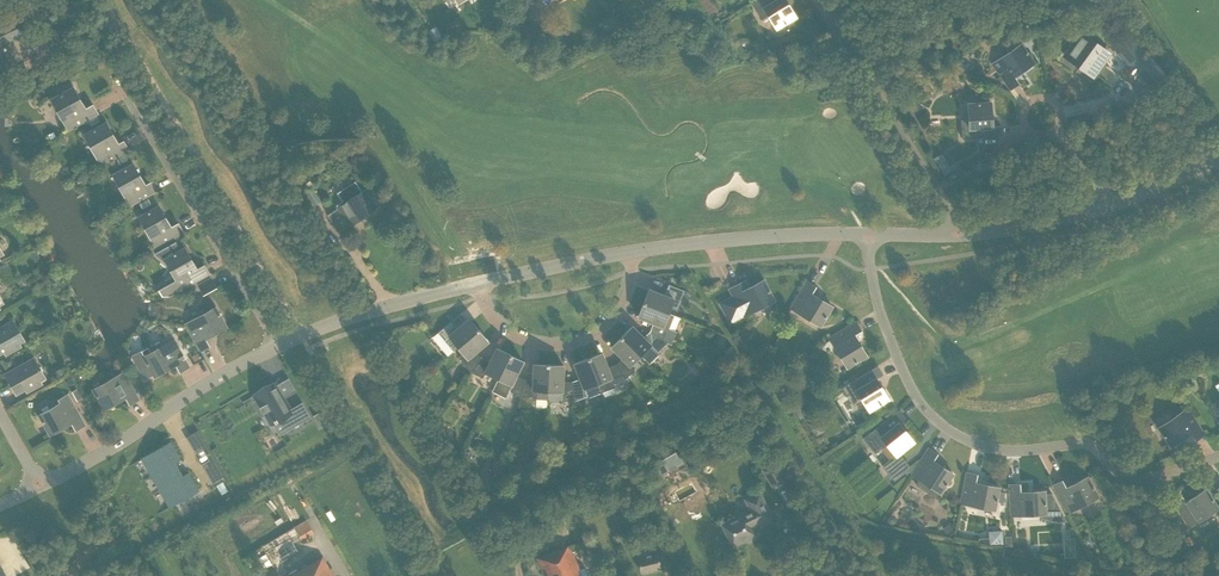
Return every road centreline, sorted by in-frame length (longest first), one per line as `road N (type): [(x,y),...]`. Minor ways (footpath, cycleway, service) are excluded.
road 1 (residential): [(866,235),(868,269),(905,380),(929,414),(969,441),(1014,451),(1090,446),(1125,479),(1218,456)]
road 2 (unclassified): [(275,348),(125,94)]
road 3 (unclassified): [(38,489),(275,348)]
road 4 (residential): [(957,233),(817,0)]
road 5 (residential): [(479,287),(499,324),(522,342),(566,346),(608,327),(629,290),(631,251)]
road 6 (unclassified): [(631,251),(866,235)]
road 7 (unclassified): [(275,348),(479,287)]
road 8 (unclassified): [(479,287),(631,251)]
road 9 (unclassified): [(957,233),(1060,221),(1107,206)]
road 10 (unclassified): [(1107,206),(1218,158)]

